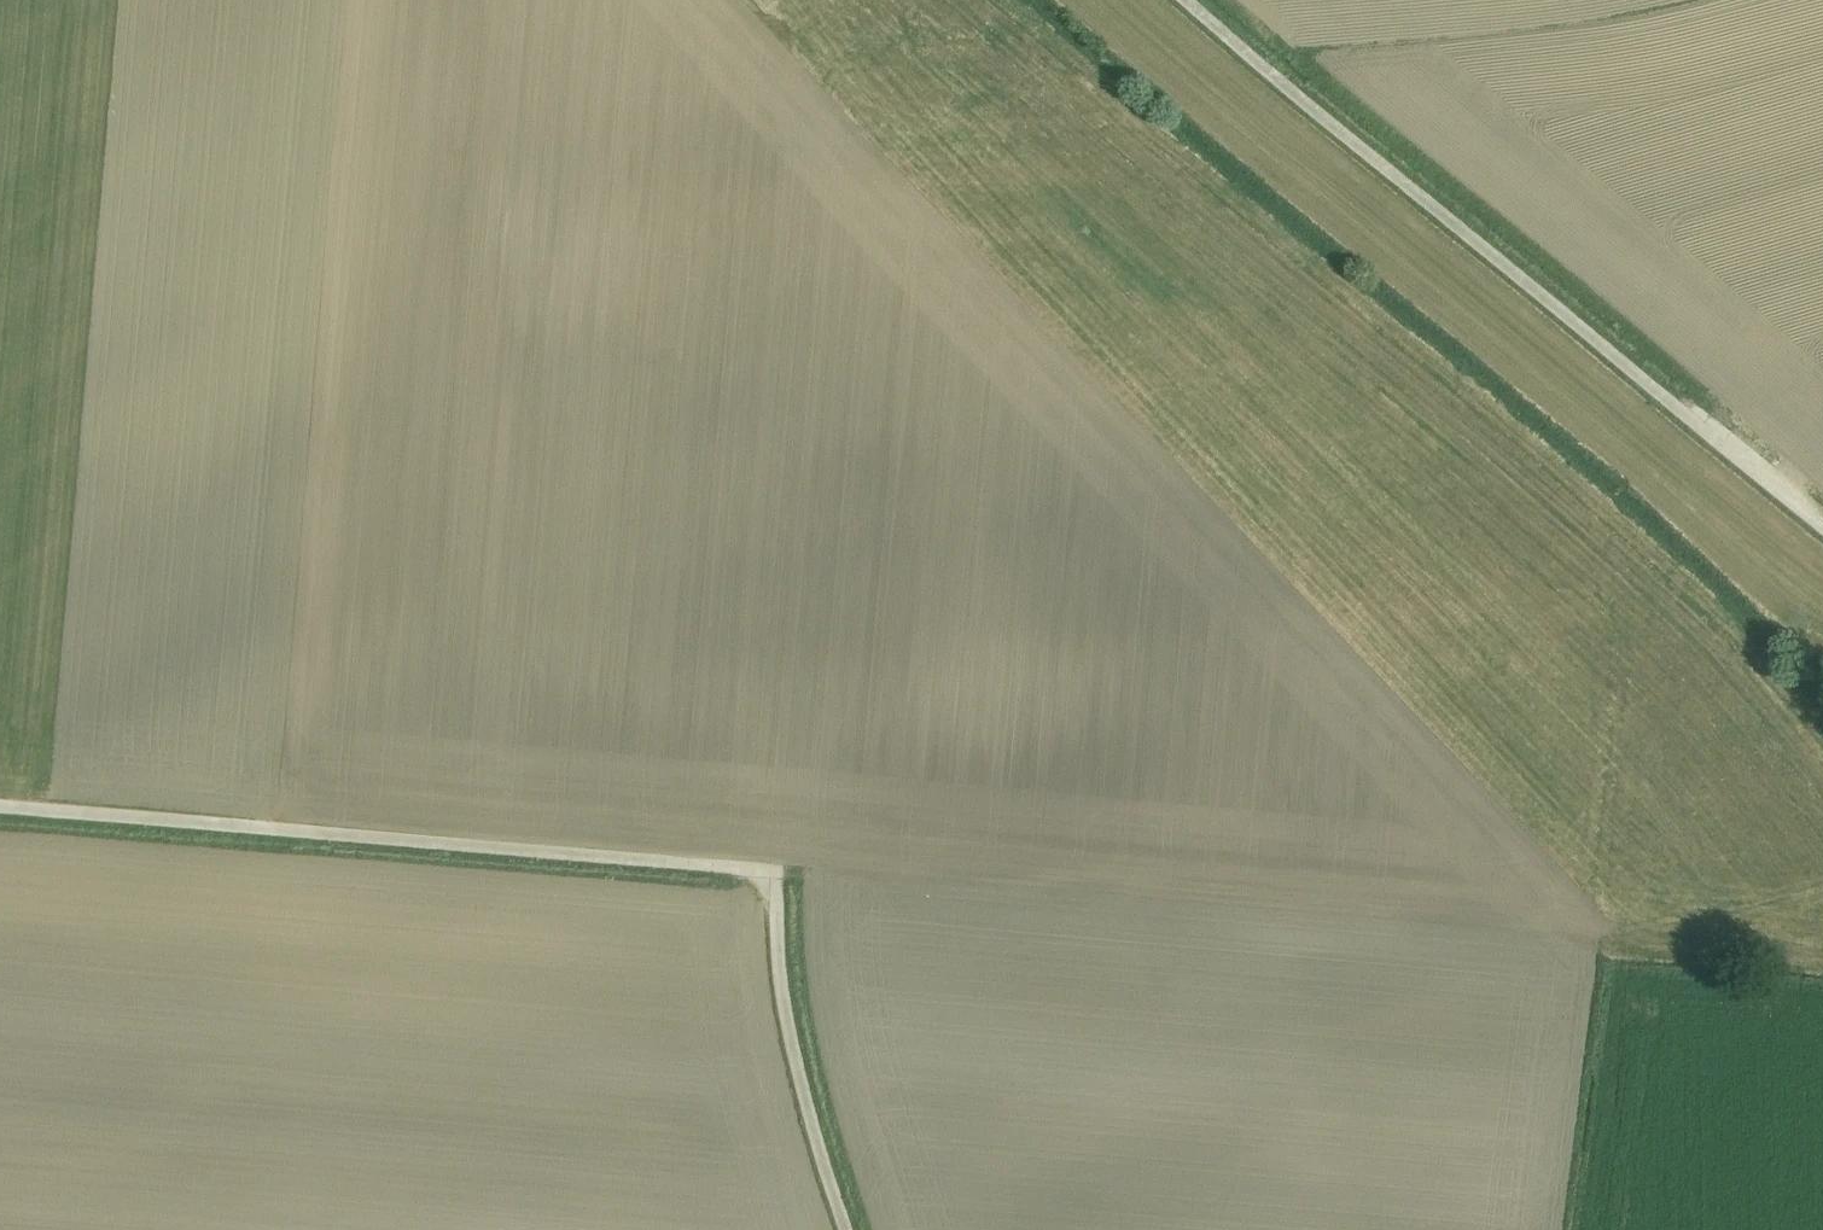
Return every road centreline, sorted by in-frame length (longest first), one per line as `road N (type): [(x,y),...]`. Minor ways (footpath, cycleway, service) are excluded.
road 1 (unclassified): [(847,1229),(790,1031),(777,873),(0,809)]
road 2 (unclassified): [(1822,527),(1186,0)]

